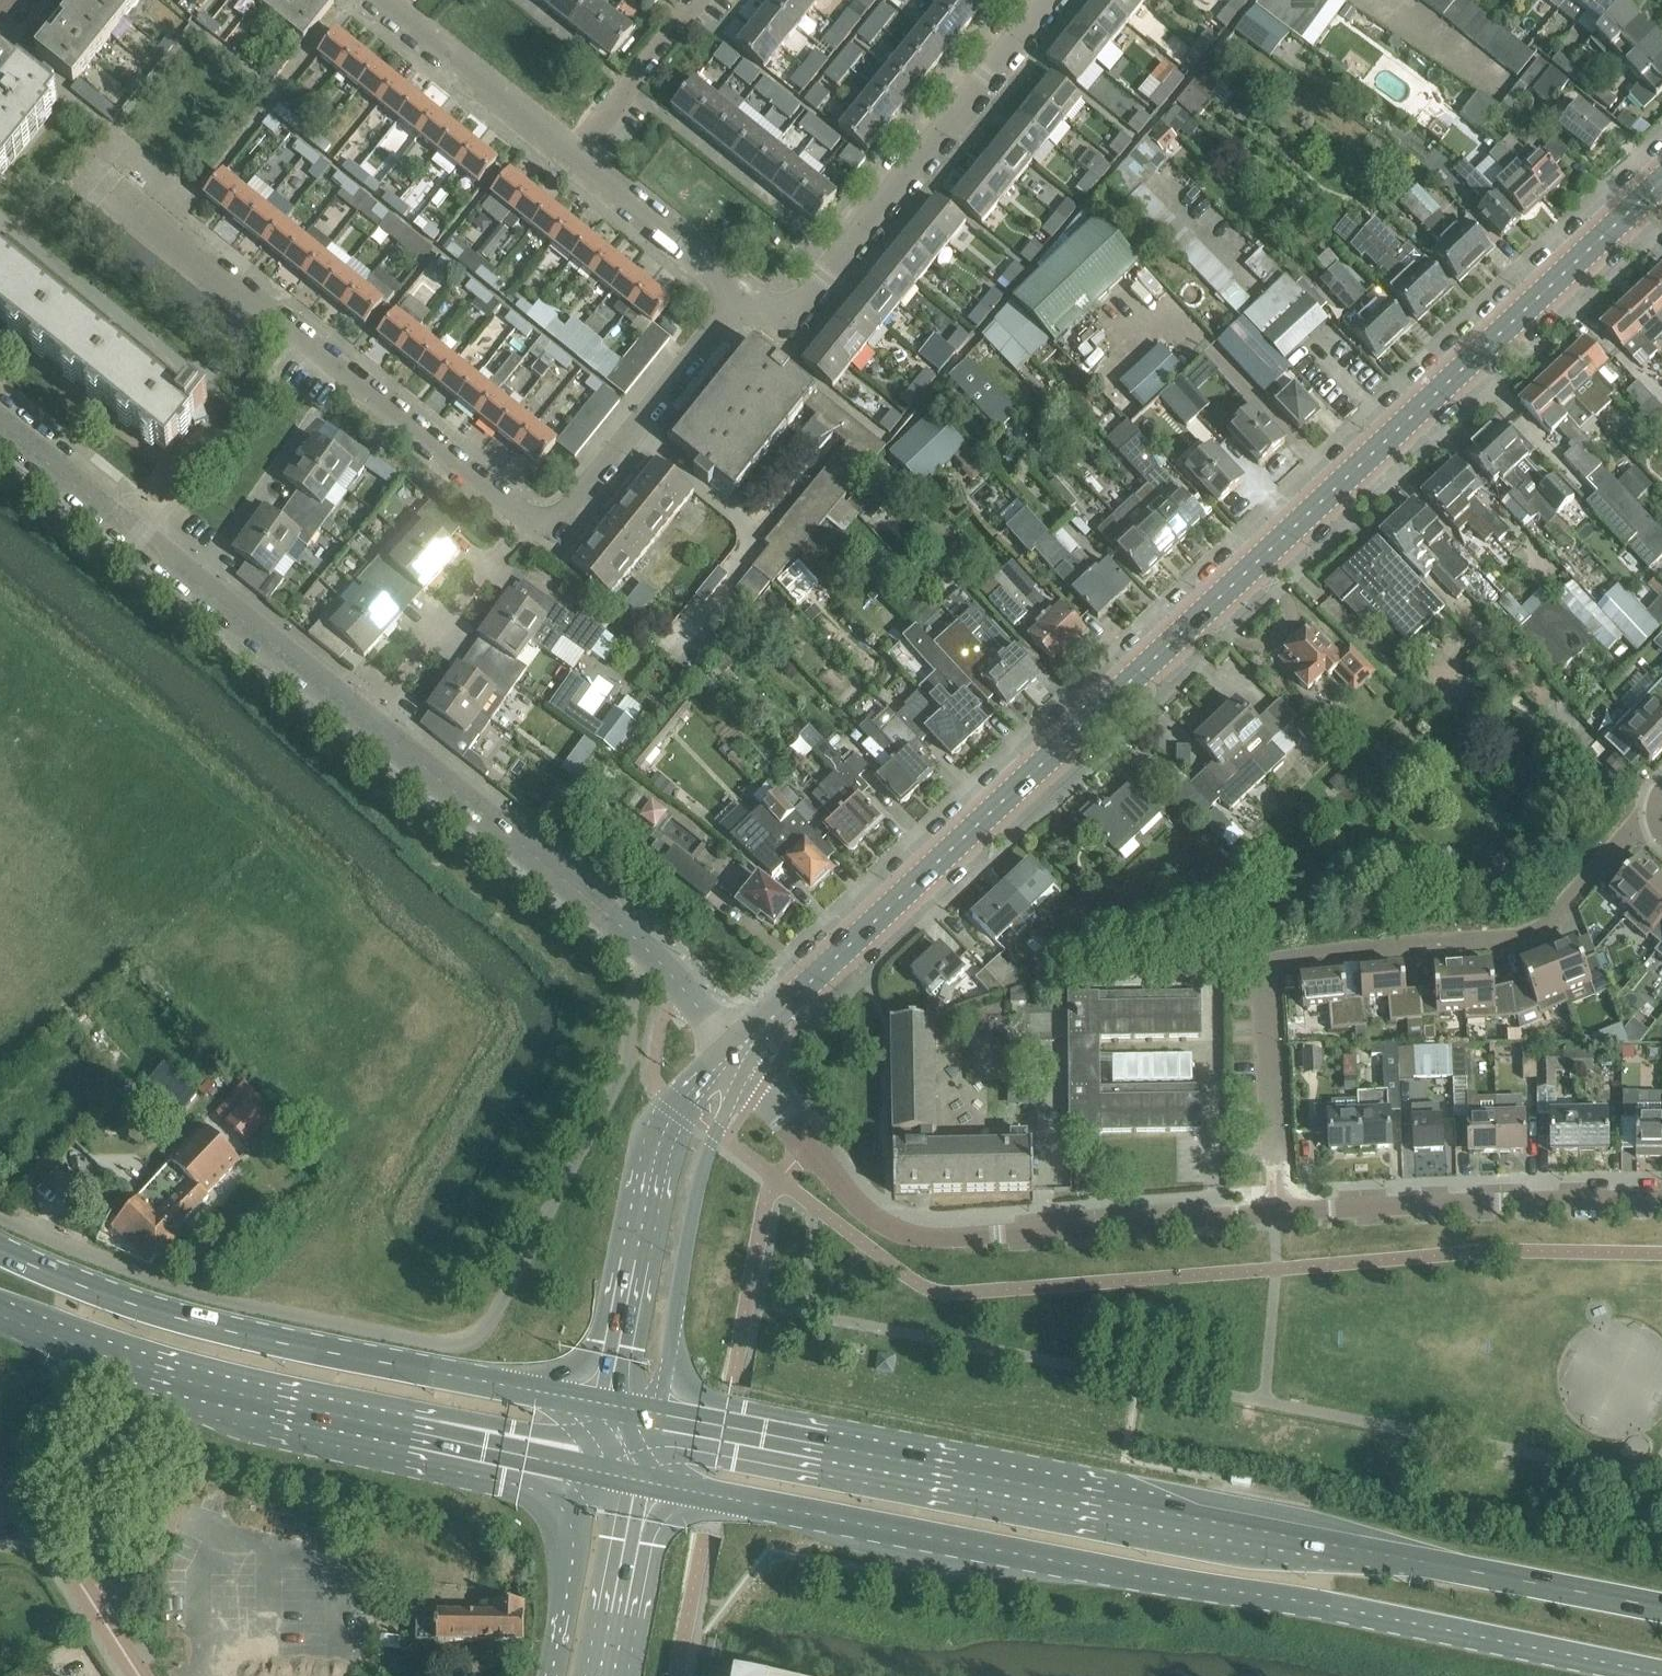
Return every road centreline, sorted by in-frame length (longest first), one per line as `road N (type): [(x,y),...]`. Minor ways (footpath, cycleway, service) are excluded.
road 1 (tertiary): [(739,1056),(1661,186)]
road 2 (primary): [(642,1479),(1661,1672)]
road 3 (primary): [(1661,1606),(655,1412)]
road 4 (unclassified): [(643,948),(631,974),(626,1058),(496,1316),(468,1347),(175,1283),(63,1245),(0,1212)]
road 5 (unclassified): [(742,295),(563,518),(539,528),(88,162)]
road 6 (residential): [(1279,1210),(1274,966),(1290,957),(1516,941),(1547,926),(1631,832),(1657,818)]
road 7 (primary): [(606,1404),(175,1317),(0,1249)]
road 8 (unclassified): [(1279,1210),(935,1238),(891,1226),(857,1203),(739,1056)]
road 9 (primary): [(0,1315),(206,1386),(592,1469)]
road 10 (residential): [(742,295),(764,311),(805,306),(1050,0)]
road 11 (tertiary): [(739,1056),(677,1105),(658,1142),(606,1404)]
road 12 (unclassified): [(1661,1200),(1279,1210)]
road 13 (tertiary): [(655,1412),(705,1154),(739,1056)]
road 14 (unclassified): [(643,948),(361,718)]
road 15 (unclassified): [(192,581),(0,426)]
road 16 (residential): [(571,155),(381,0)]
road 17 (unclassified): [(361,718),(519,541)]
road 18 (residential): [(742,295),(571,155)]
road 19 (unclassified): [(361,718),(192,581)]
road 20 (residential): [(192,581),(323,409)]
road 21 (tertiary): [(592,1469),(550,1675)]
road 22 (tertiary): [(605,1675),(642,1479)]
road 23 (tertiary): [(140,1675),(28,1510)]
road 24 (residential): [(571,155),(695,0)]
road 25 (unclassified): [(739,1056),(643,948)]

